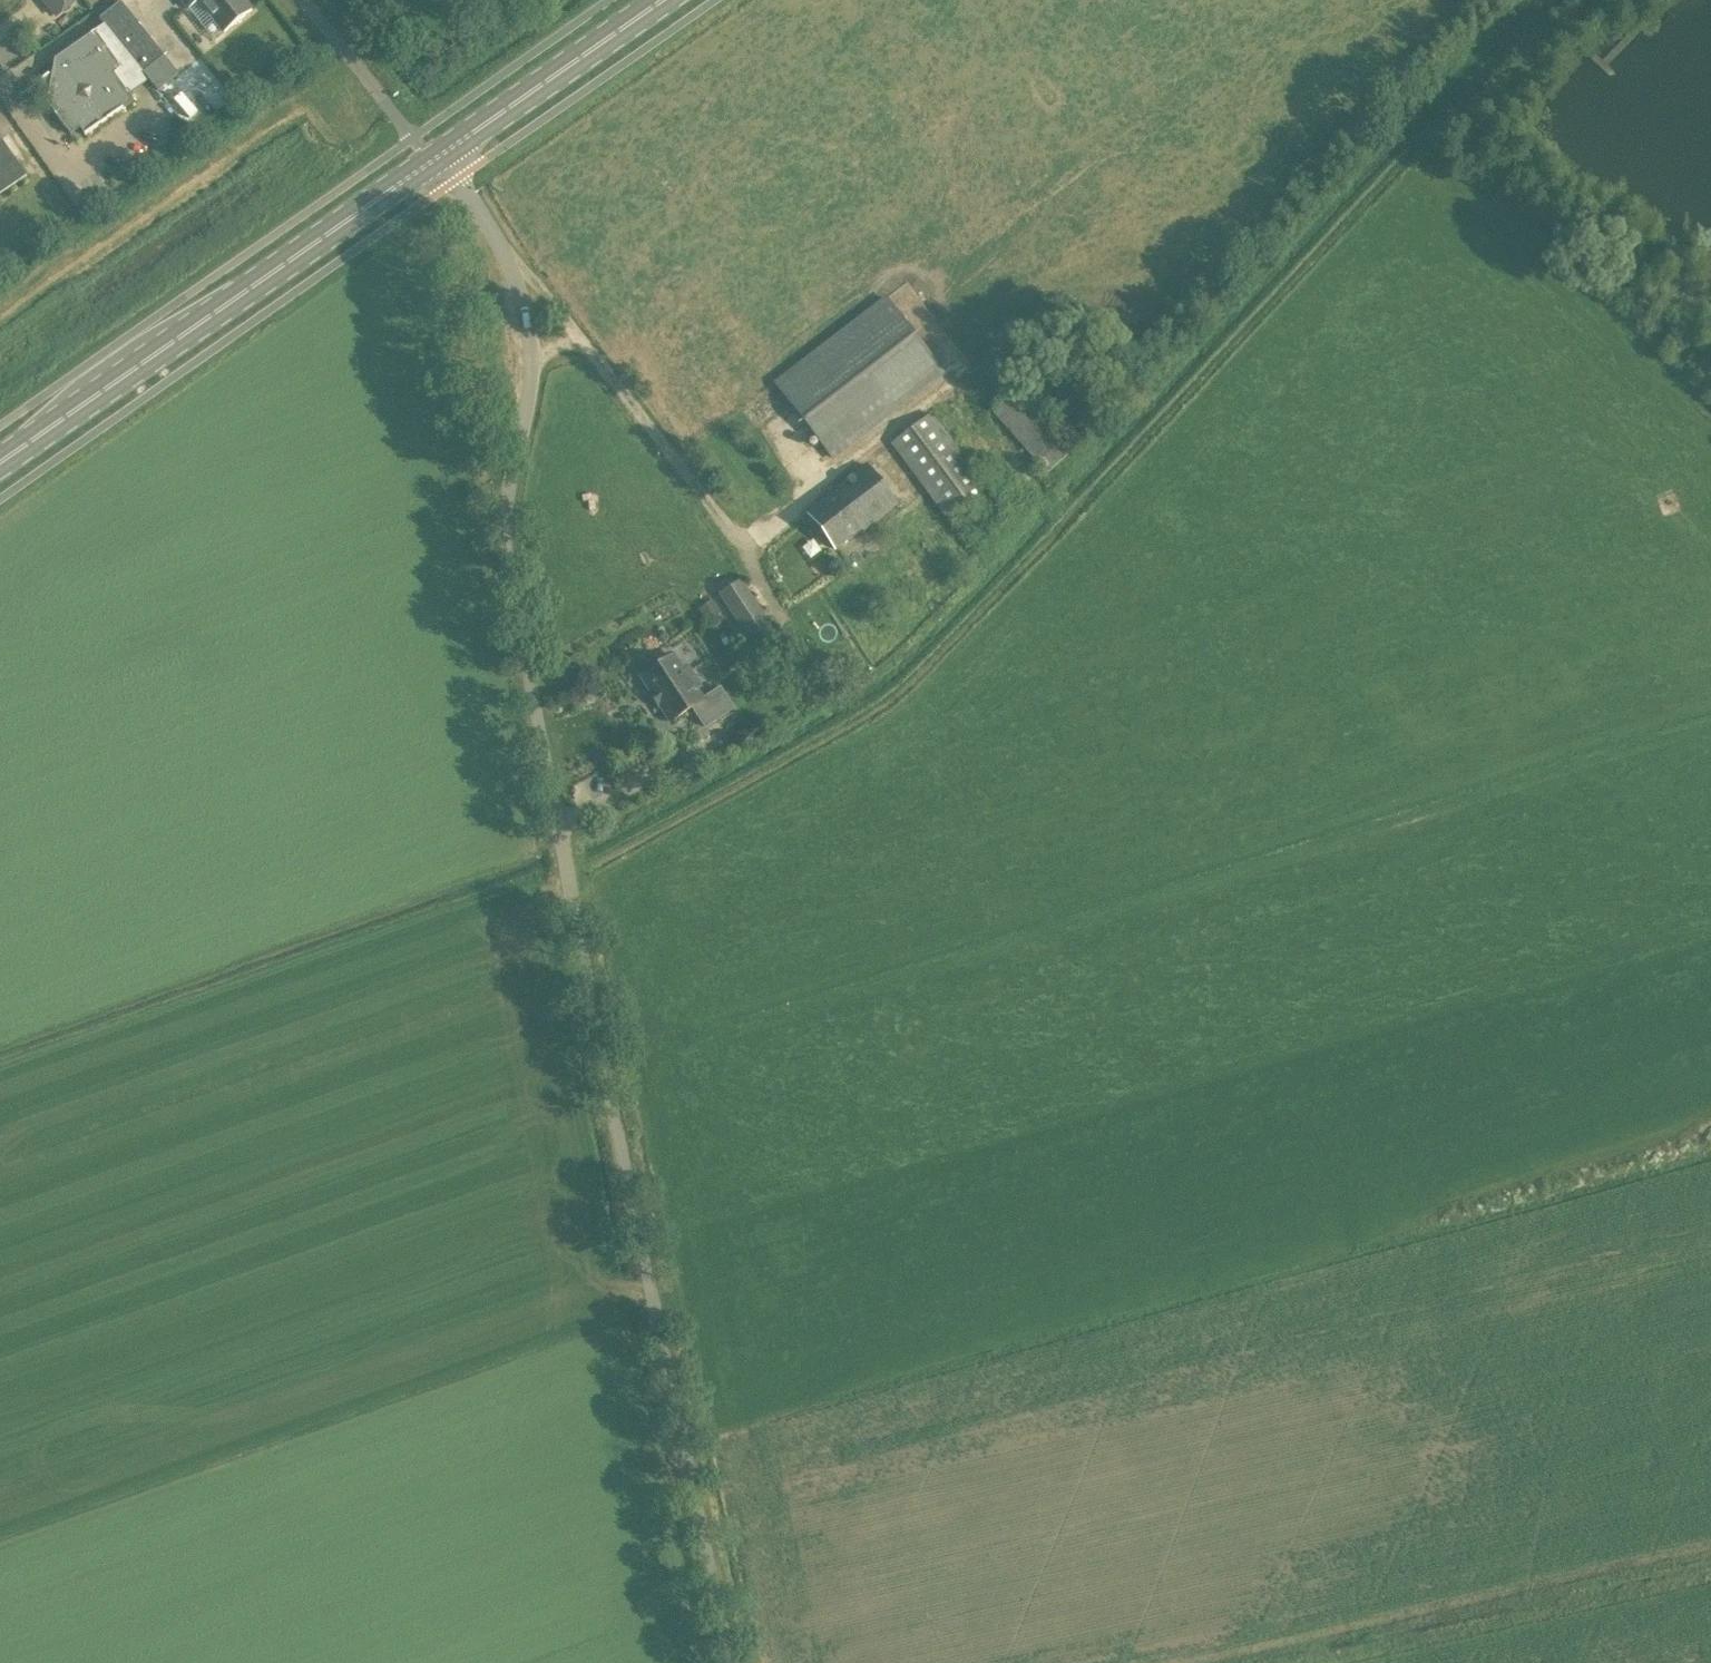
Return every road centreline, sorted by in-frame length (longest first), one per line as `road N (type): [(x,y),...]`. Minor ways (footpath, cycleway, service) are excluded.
road 1 (unclassified): [(738,1662),(503,546),(533,364),(525,312),(486,225),(435,158)]
road 2 (primary): [(0,468),(435,158)]
road 3 (primary): [(435,158),(661,0)]

